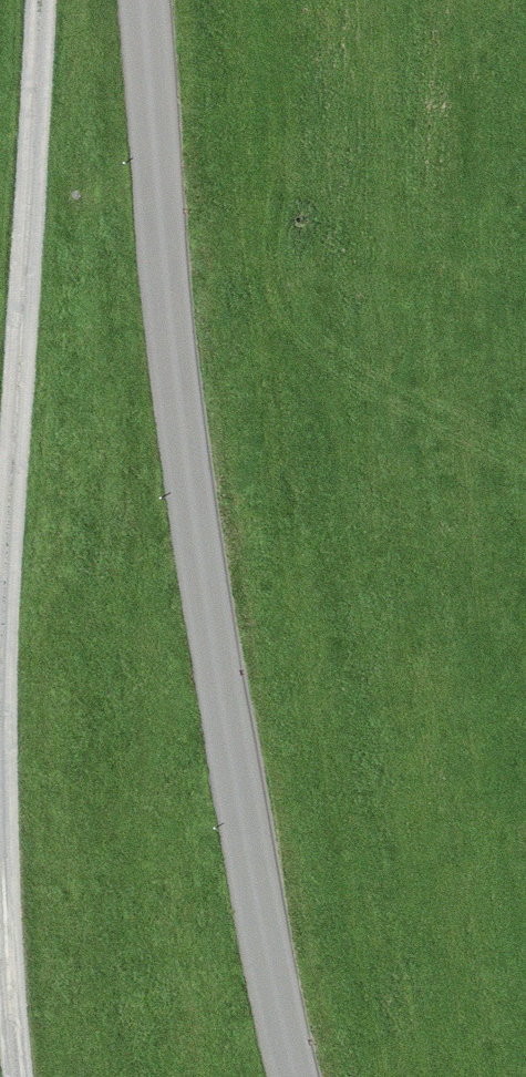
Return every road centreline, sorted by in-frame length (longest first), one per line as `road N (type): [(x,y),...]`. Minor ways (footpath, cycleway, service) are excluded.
road 1 (tertiary): [(298,1076),(274,984),(201,572),(141,0)]
road 2 (unclassified): [(42,0),(0,758),(23,1076)]

